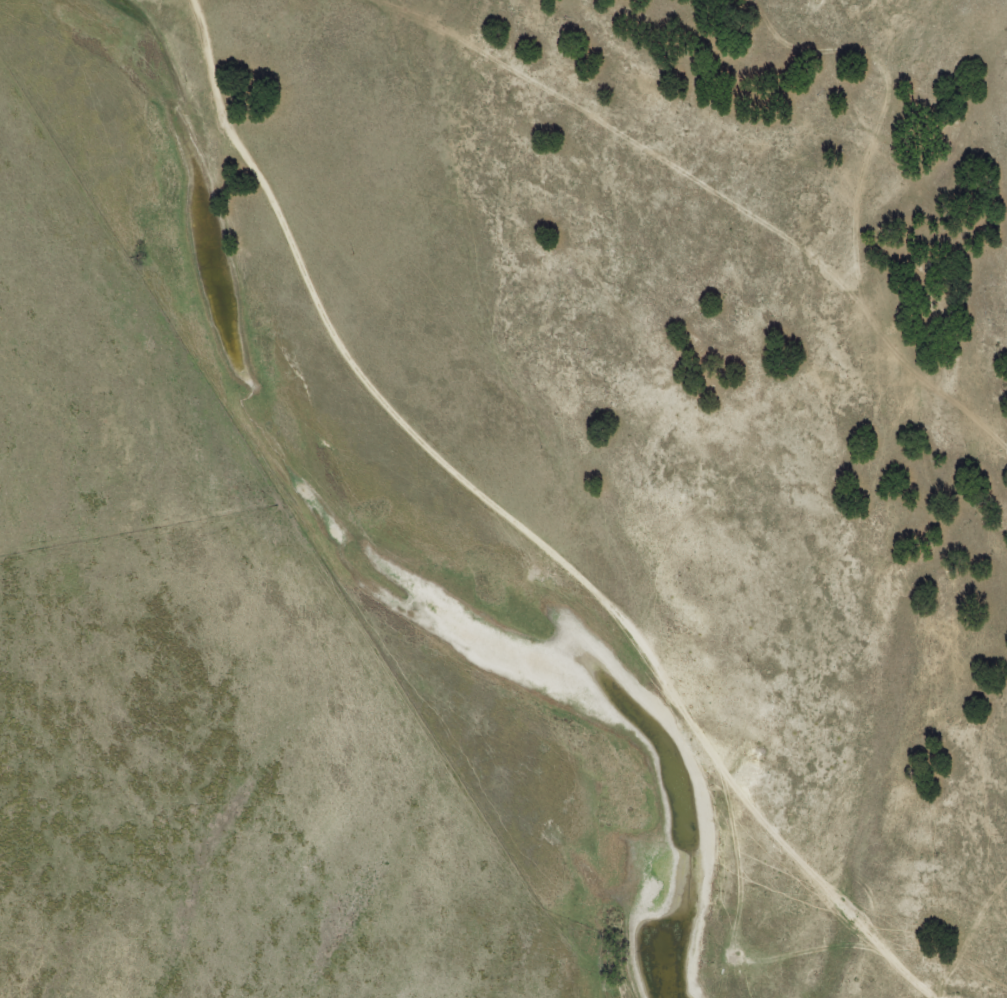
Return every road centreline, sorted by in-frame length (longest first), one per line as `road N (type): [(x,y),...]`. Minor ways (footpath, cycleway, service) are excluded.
road 1 (residential): [(932,997),(883,958),(709,762),(602,612),(406,434),(354,375),(215,117),(193,21),(180,0)]

